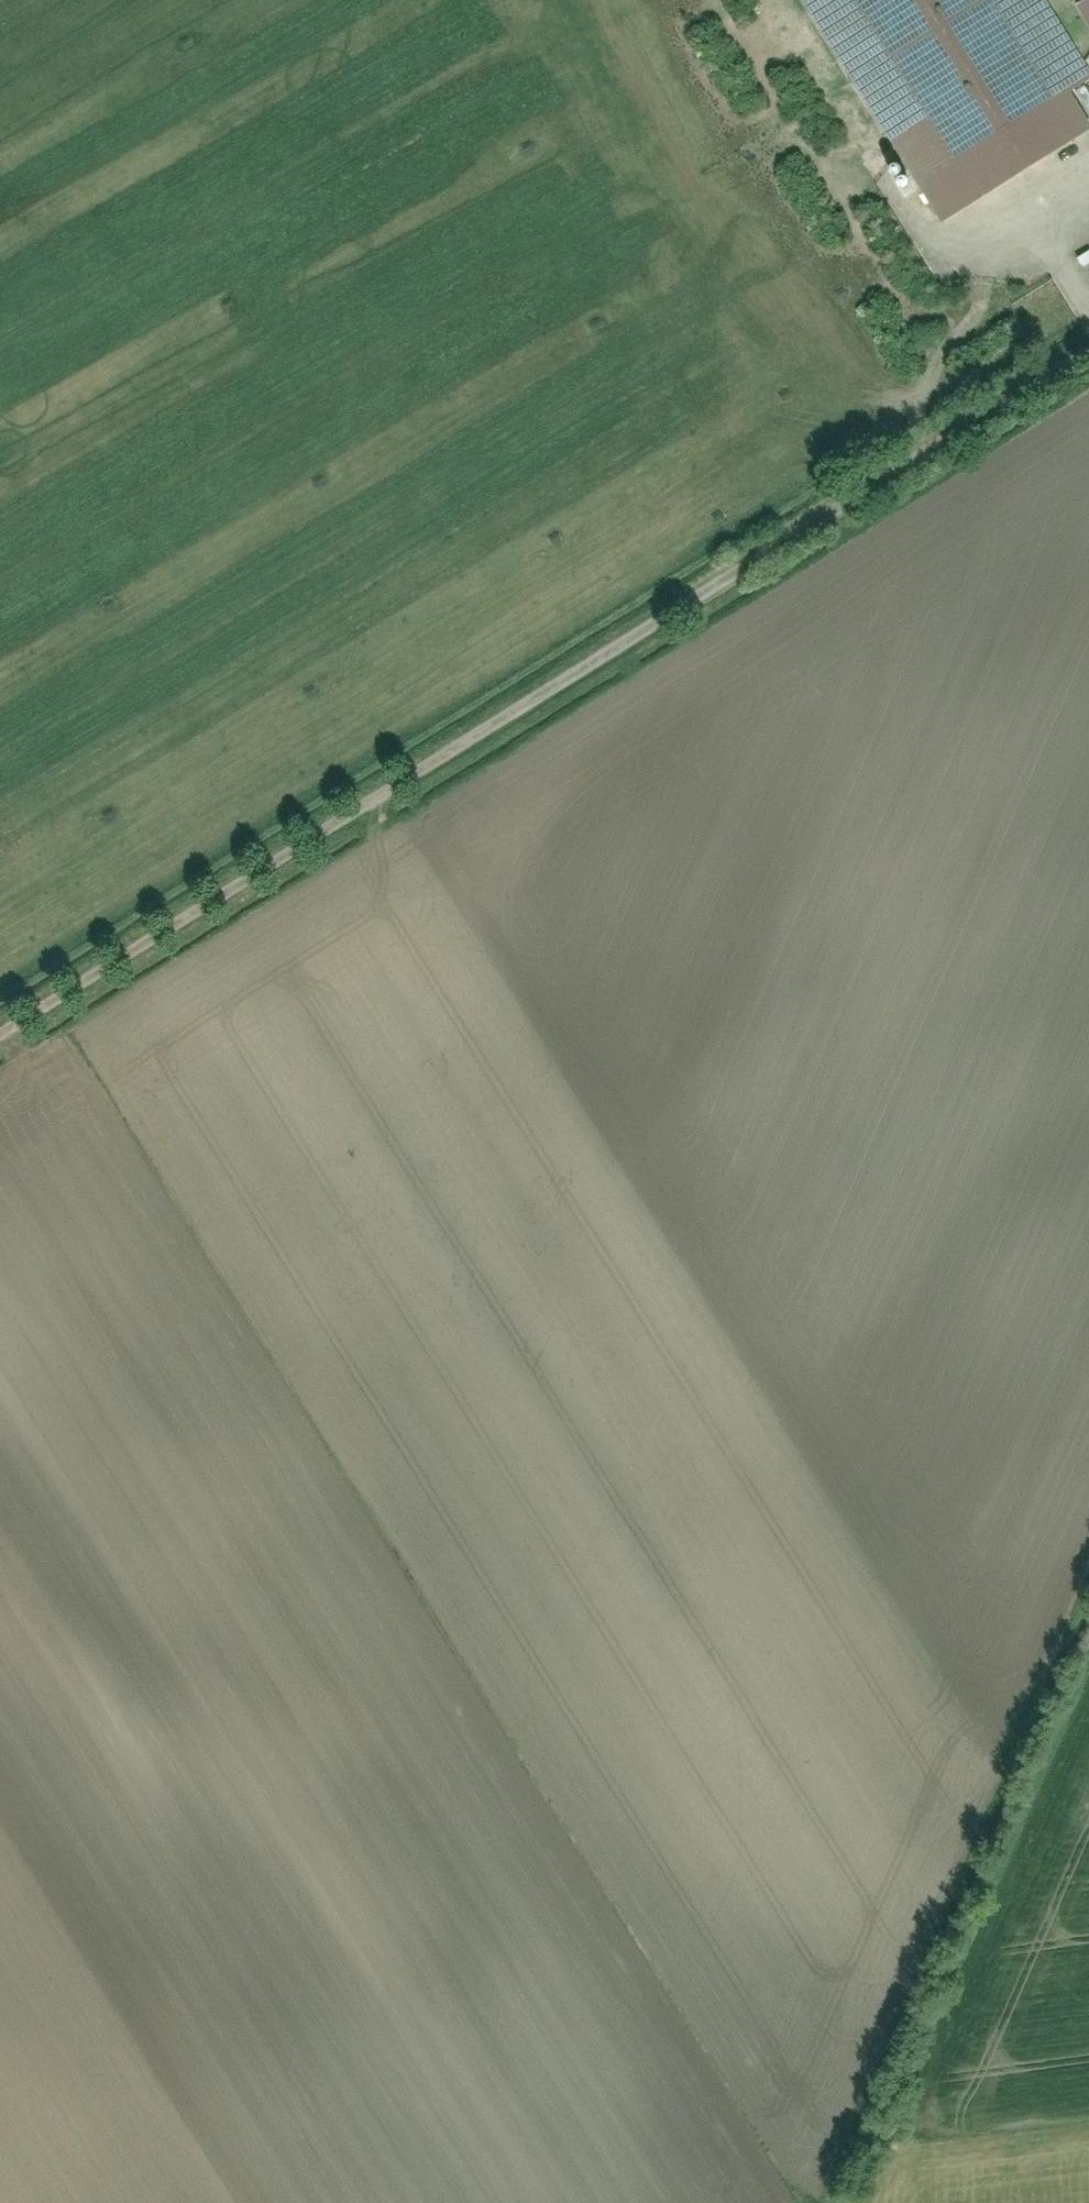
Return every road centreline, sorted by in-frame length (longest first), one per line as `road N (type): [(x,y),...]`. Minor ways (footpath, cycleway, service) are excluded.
road 1 (track): [(0,1032),(1088,348)]

